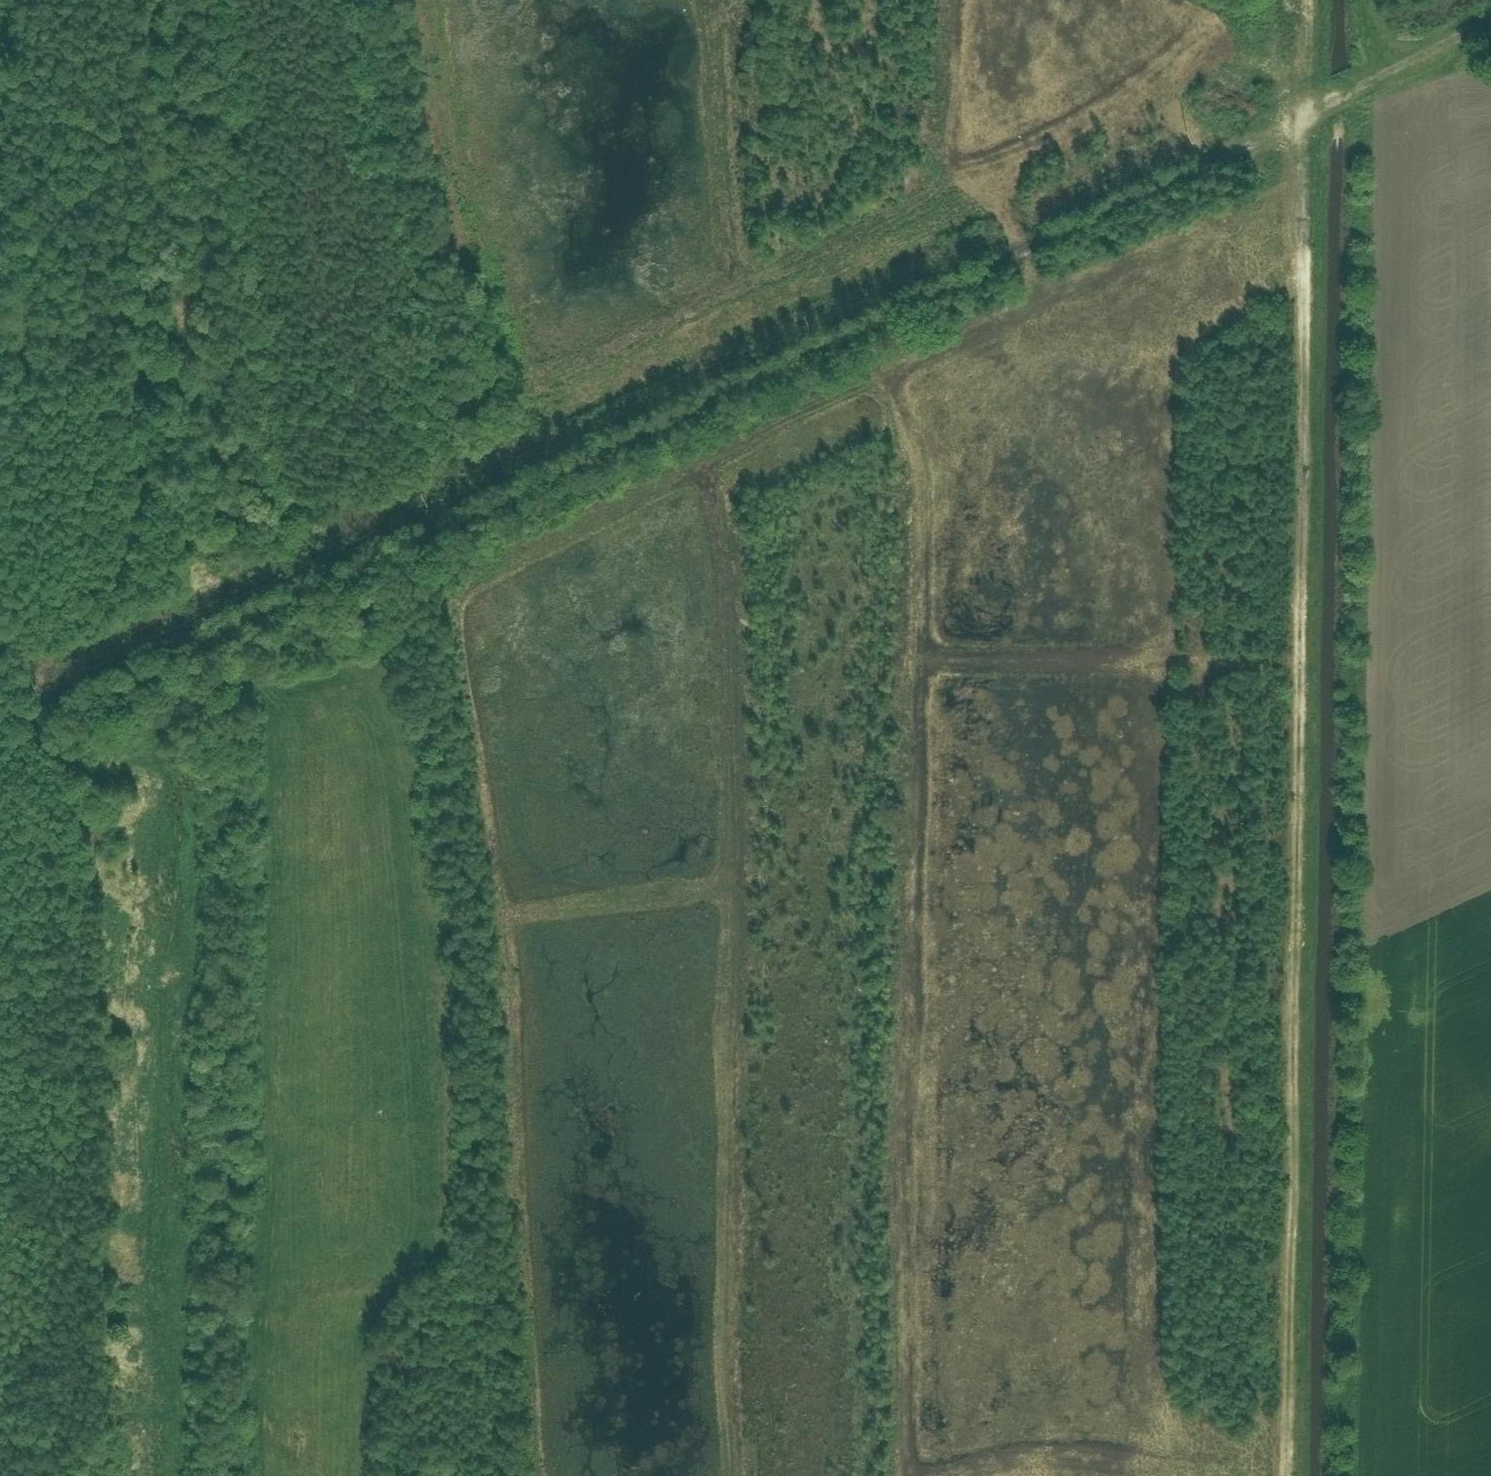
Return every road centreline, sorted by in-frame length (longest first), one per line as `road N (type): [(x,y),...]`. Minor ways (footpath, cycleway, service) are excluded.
road 1 (track): [(1490,24),(43,711)]
road 2 (track): [(1313,107),(1301,252),(1283,1475)]

